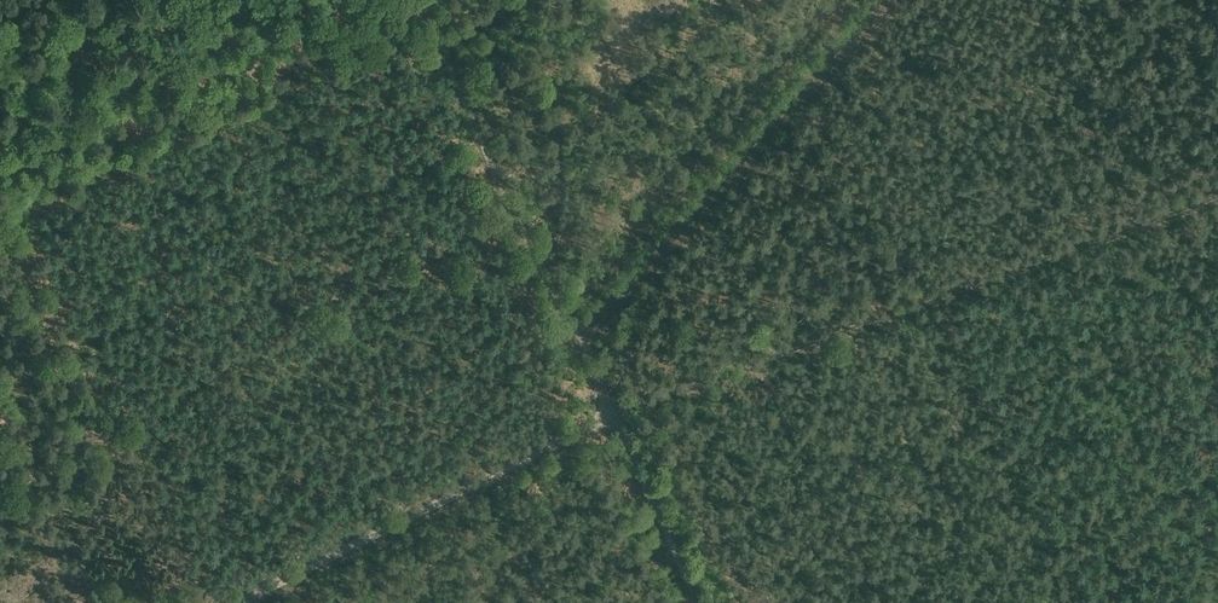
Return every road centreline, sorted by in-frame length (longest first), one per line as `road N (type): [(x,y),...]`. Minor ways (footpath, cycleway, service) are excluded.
road 1 (track): [(1217,196),(612,411)]
road 2 (track): [(887,0),(579,340)]
road 3 (track): [(612,411),(238,602)]
road 4 (track): [(612,411),(700,602)]
road 5 (track): [(516,216),(435,34)]
road 6 (track): [(579,340),(516,216)]

